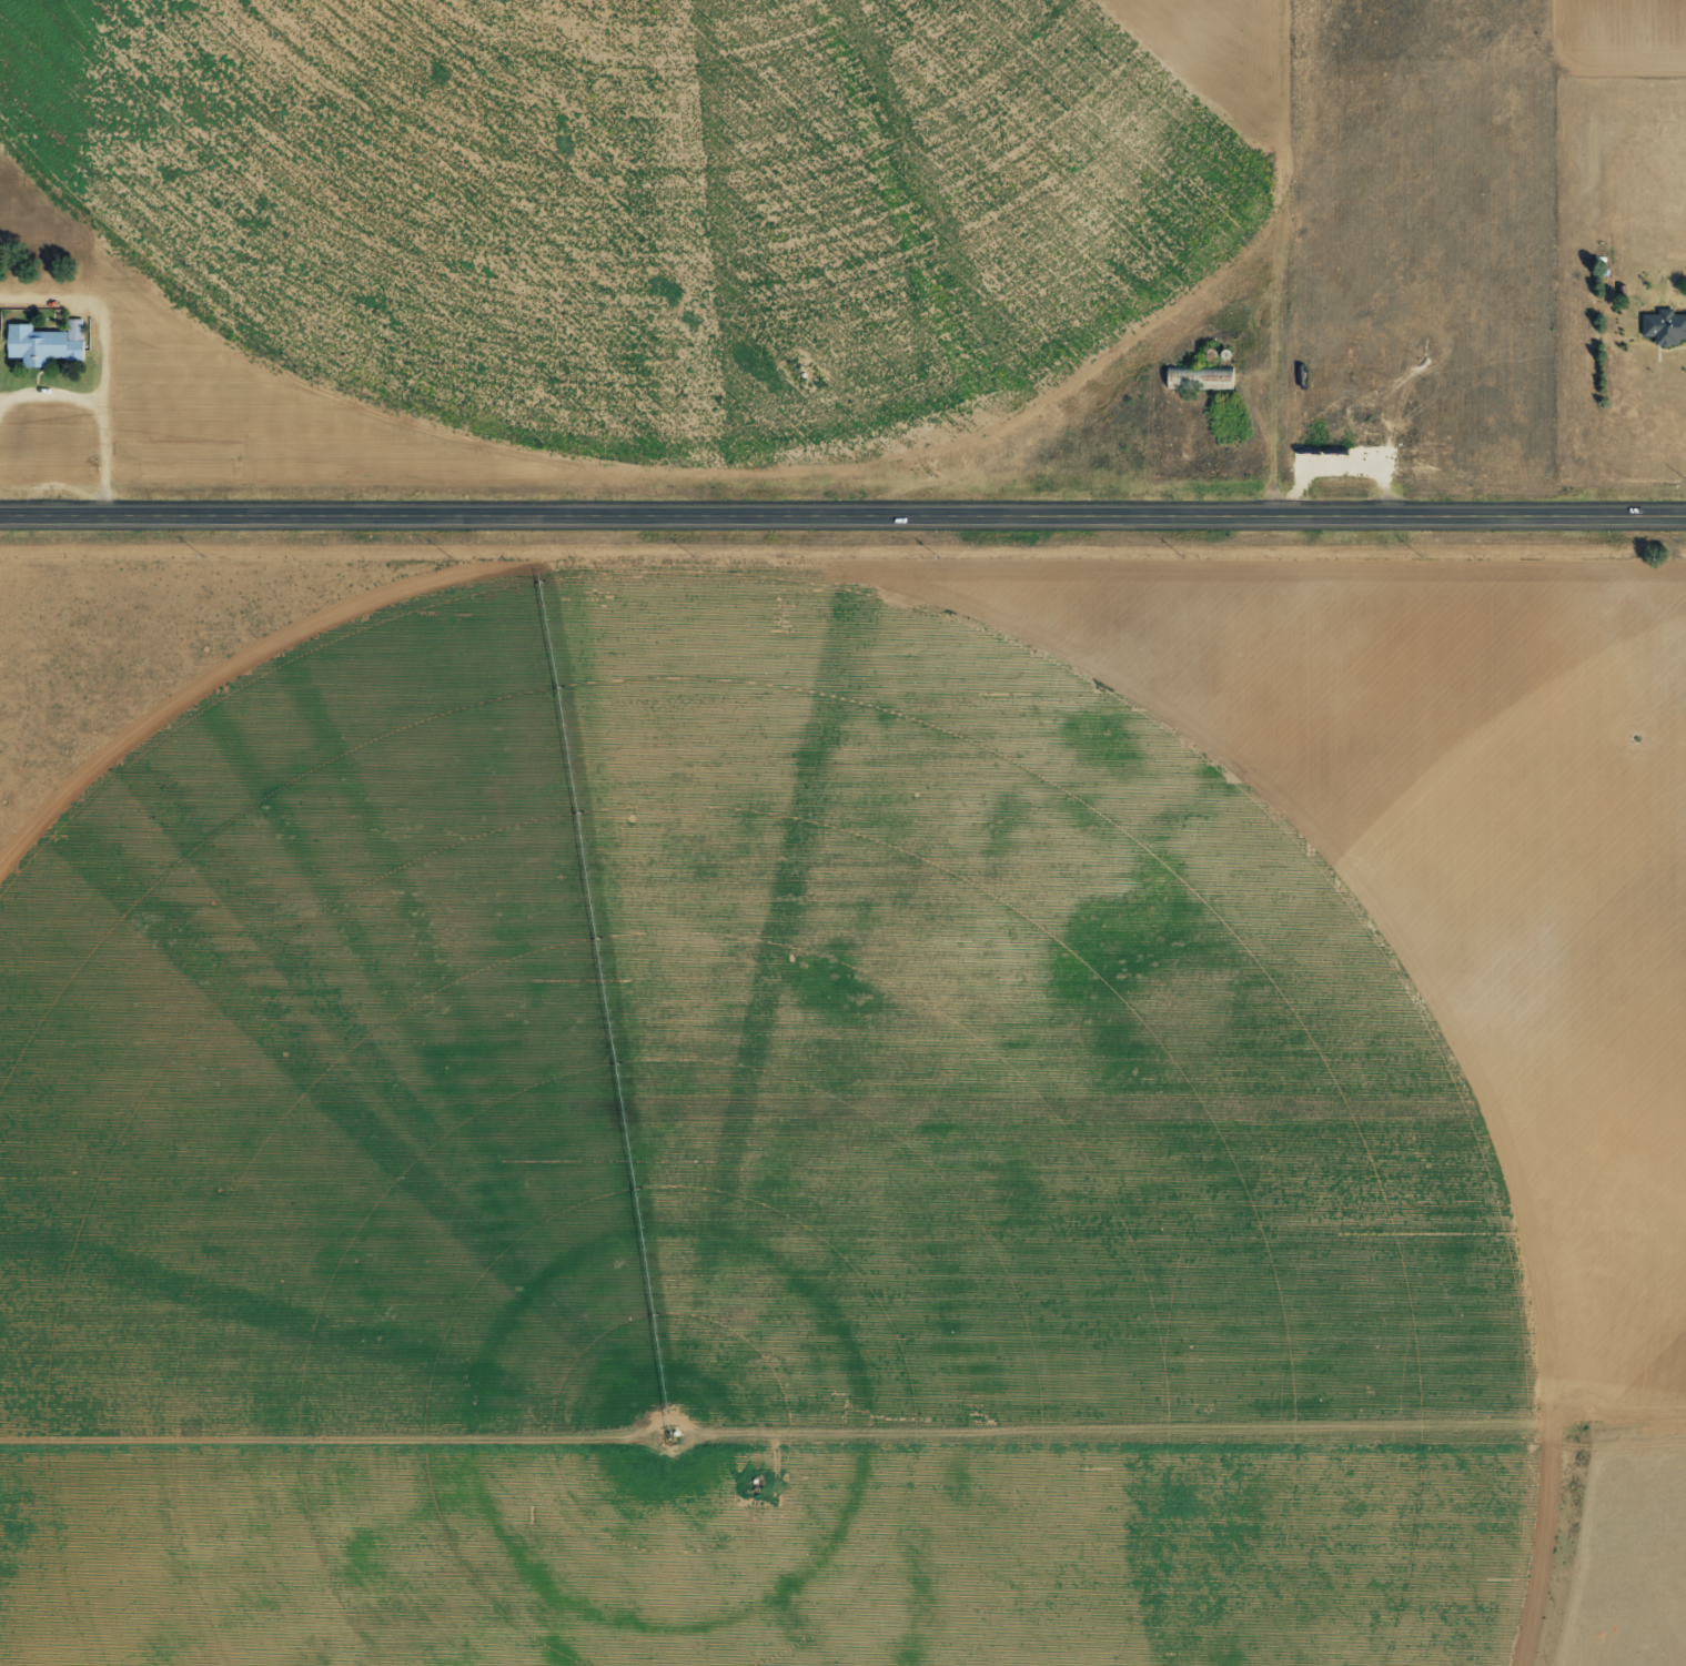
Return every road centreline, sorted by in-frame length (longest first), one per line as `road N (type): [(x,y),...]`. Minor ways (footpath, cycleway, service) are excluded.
road 1 (primary): [(1685,516),(0,512)]

